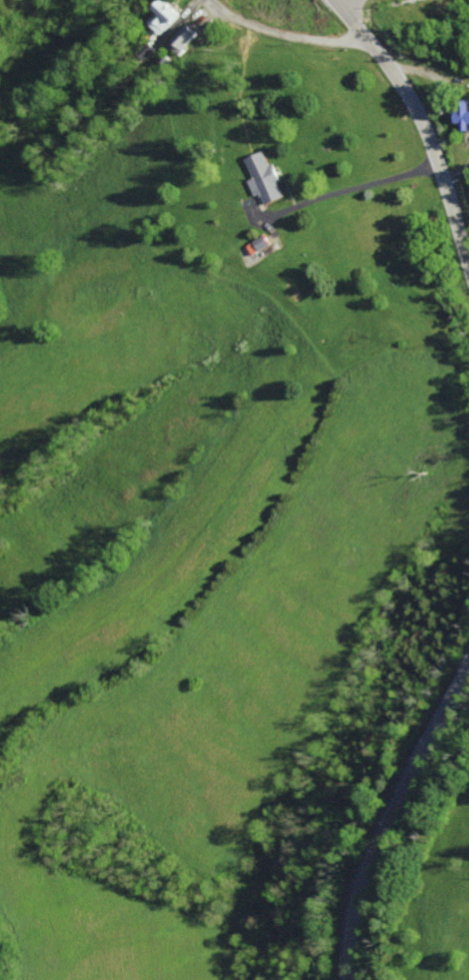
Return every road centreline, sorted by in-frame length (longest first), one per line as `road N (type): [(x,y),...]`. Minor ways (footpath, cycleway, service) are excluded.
road 1 (primary): [(351,979),(357,914),(378,846),(468,667)]
road 2 (primary): [(468,249),(431,140),(367,37)]
road 3 (residential): [(367,37),(338,43),(275,32),(213,0)]

